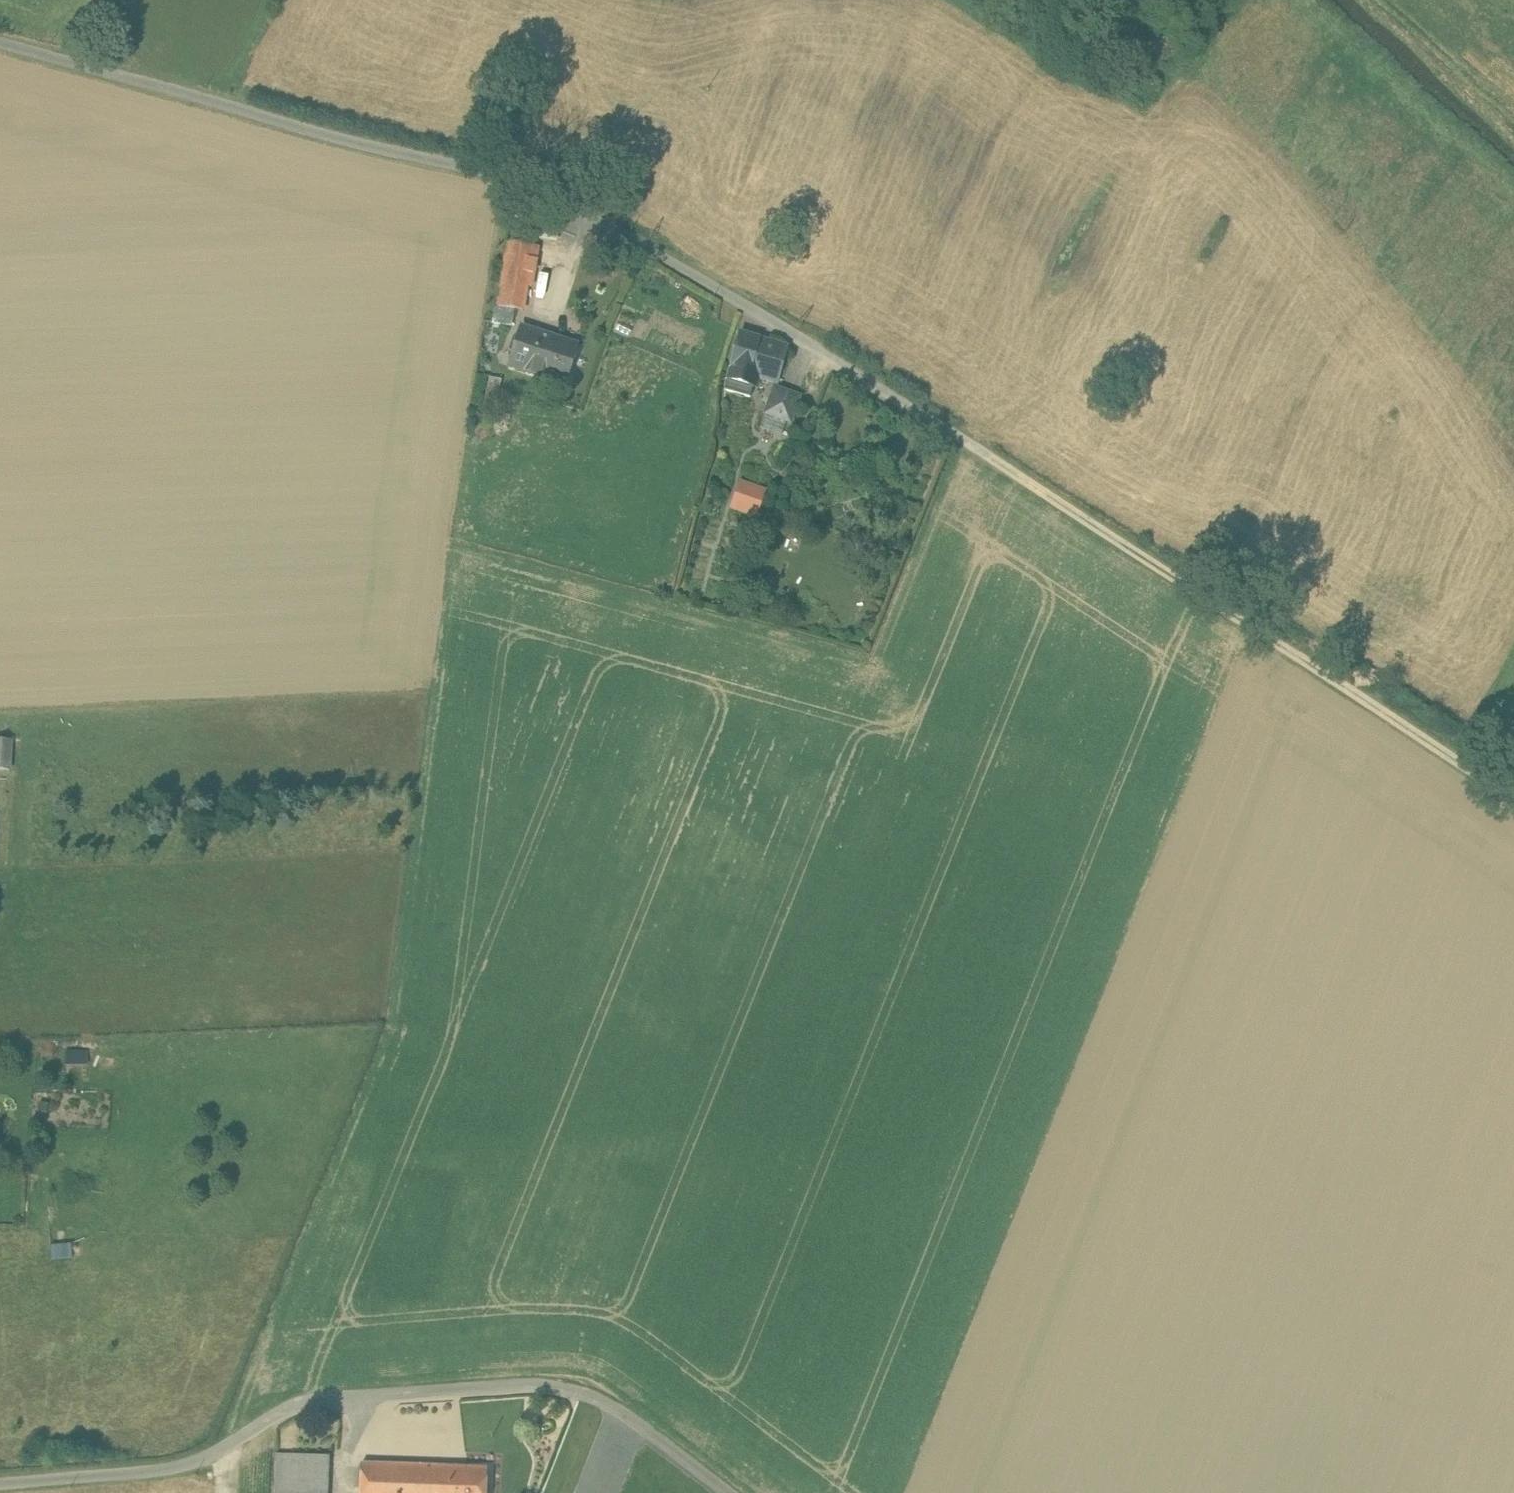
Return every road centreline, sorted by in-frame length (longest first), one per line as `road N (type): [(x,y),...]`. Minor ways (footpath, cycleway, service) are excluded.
road 1 (track): [(1513,801),(920,409),(604,223),(508,182),(0,42)]
road 2 (track): [(725,1492),(596,1399),(513,1387),(331,1401),(286,1413),(187,1465),(0,1485)]

